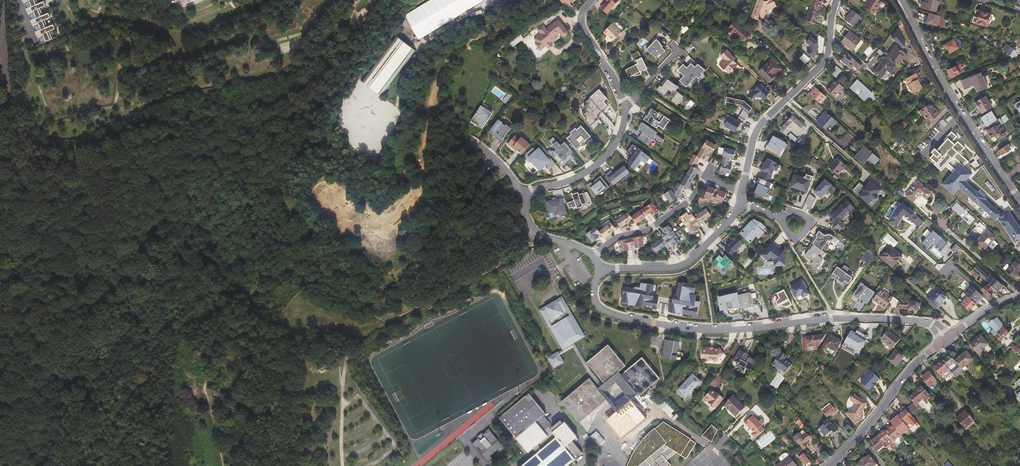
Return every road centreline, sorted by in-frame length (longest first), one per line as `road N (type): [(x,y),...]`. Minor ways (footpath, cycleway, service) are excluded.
road 1 (track): [(221,465),(207,393),(225,316),(276,272),(289,266),(387,321),(544,236)]
road 2 (residential): [(945,339),(919,320),(714,331),(636,321),(594,302),(598,269)]
road 3 (track): [(486,152),(469,158),(458,143),(442,103),(444,82),(467,43),(514,26),(547,0)]
road 4 (unclassified): [(899,0),(1019,204)]
road 5 (residential): [(742,191),(763,121),(826,58),(836,0)]
road 6 (tertiary): [(945,339),(829,465)]
road 7 (residential): [(598,269),(681,265),(739,204)]
road 8 (residential): [(627,111),(620,136),(594,166),(522,196)]
road 9 (residential): [(594,254),(618,237),(653,227),(689,201),(704,178)]
road 10 (track): [(442,103),(416,195),(390,226)]
road 11 (residential): [(591,0),(580,31),(627,111)]

